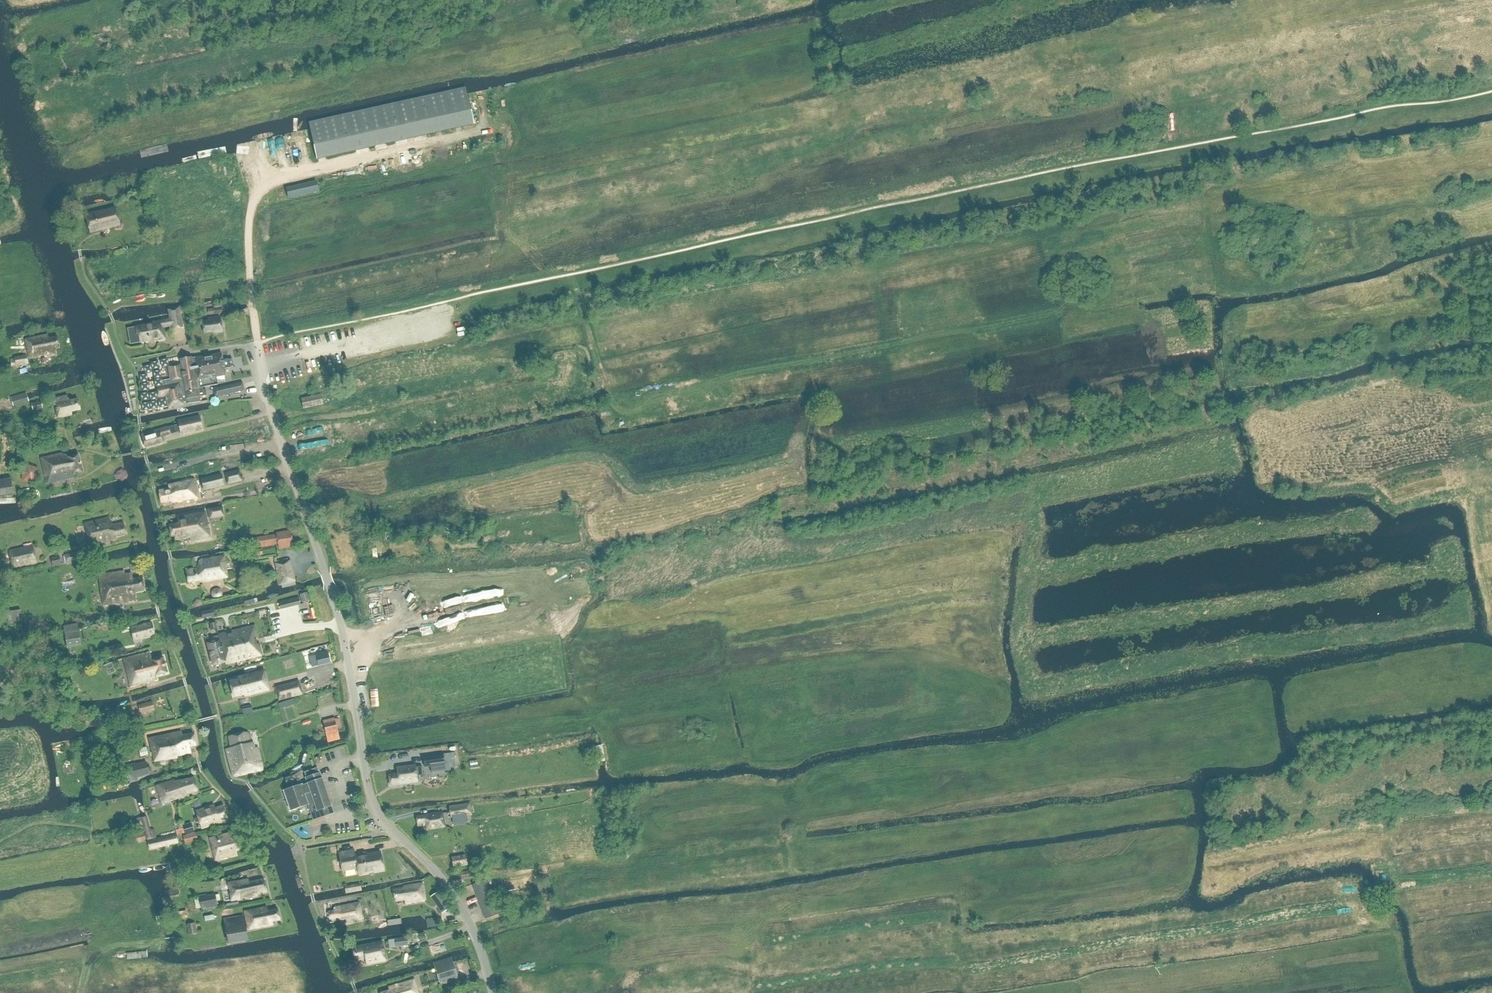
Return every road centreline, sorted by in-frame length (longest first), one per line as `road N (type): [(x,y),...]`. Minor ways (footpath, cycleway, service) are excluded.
road 1 (unclassified): [(492,992),(461,909),(381,821),(371,799),(343,636),(261,382),(257,340)]
road 2 (track): [(257,340),(249,231),(257,196),(284,179),(487,135)]

